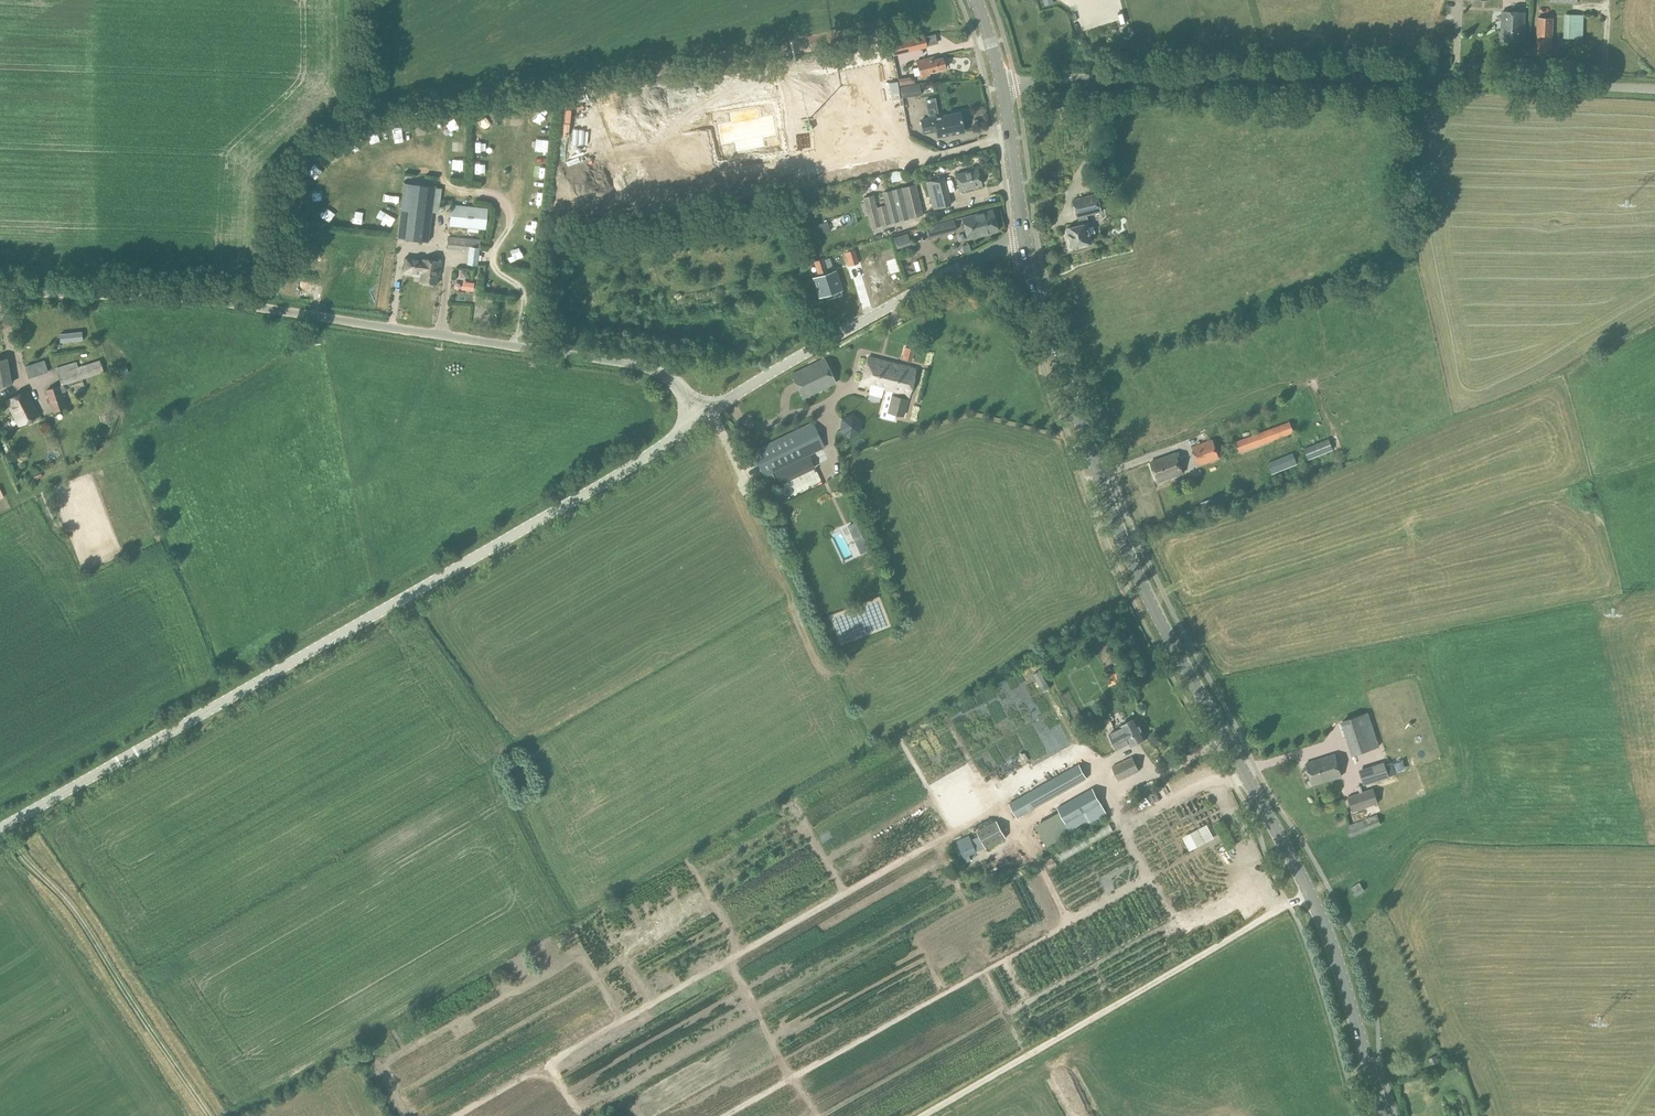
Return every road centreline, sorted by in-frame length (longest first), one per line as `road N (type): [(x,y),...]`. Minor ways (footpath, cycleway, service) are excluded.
road 1 (secondary): [(1386,1115),(1332,940),(1122,537),(1024,236)]
road 2 (tertiary): [(0,828),(616,477),(702,420)]
road 3 (unclassified): [(0,289),(256,307),(641,366),(678,385),(702,420)]
road 4 (unclassified): [(1654,89),(1343,75),(1005,87)]
road 5 (track): [(927,1115),(1326,886)]
road 6 (tertiary): [(702,420),(812,348),(1024,236)]
road 7 (track): [(210,1115),(73,905),(35,872),(5,825)]
road 8 (secondary): [(1024,236),(1005,87)]

